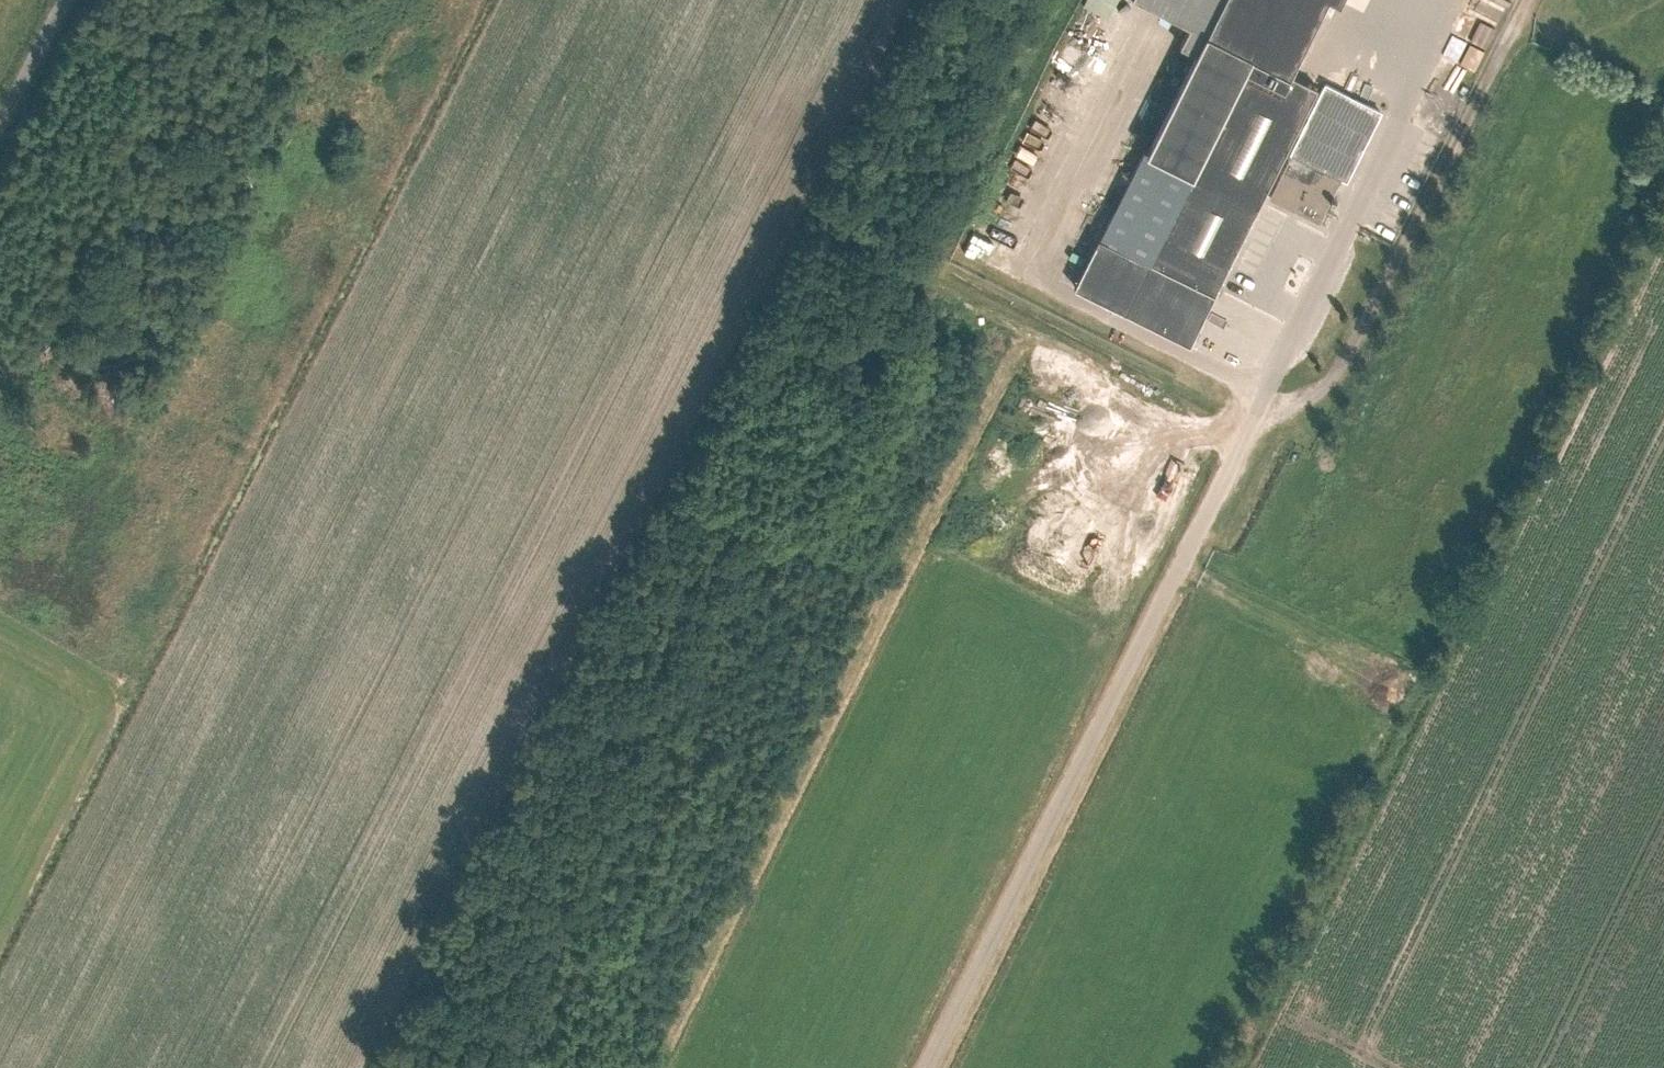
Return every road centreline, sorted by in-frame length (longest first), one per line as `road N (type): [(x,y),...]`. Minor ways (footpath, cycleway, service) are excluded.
road 1 (unclassified): [(927,1067),(1245,436)]
road 2 (unclassified): [(0,123),(64,0)]

